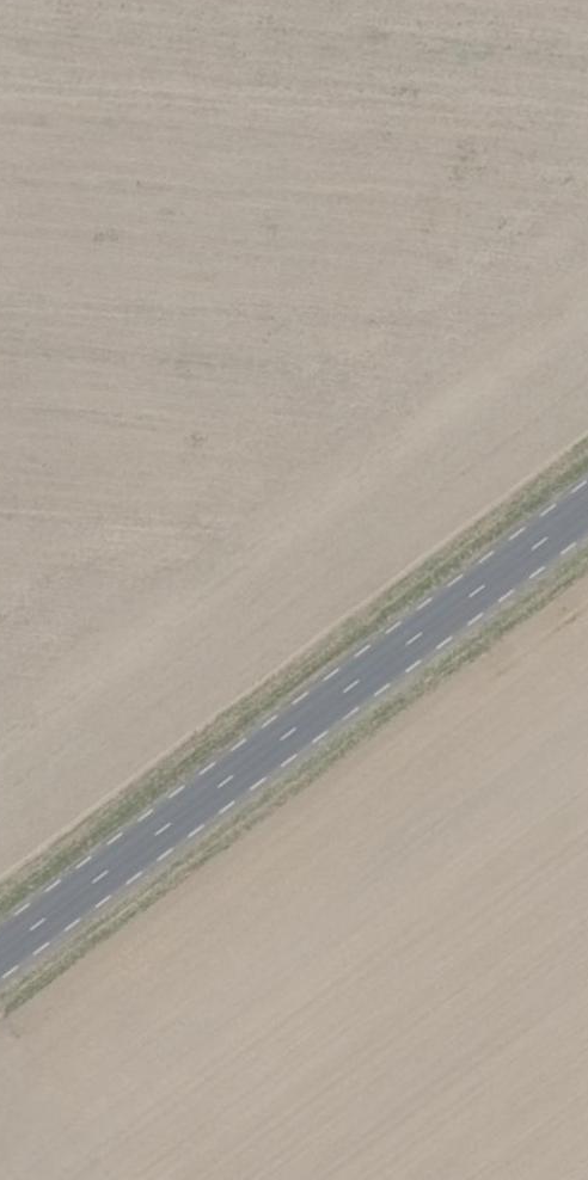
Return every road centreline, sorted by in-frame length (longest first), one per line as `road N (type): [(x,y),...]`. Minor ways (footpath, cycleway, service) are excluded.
road 1 (primary): [(587,508),(0,953)]

